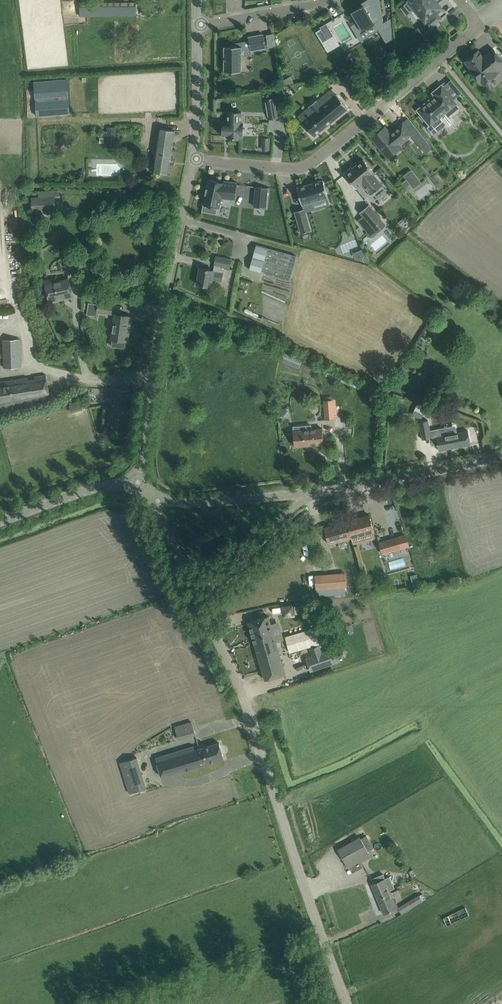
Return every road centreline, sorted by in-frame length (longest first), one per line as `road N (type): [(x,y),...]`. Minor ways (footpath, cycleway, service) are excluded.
road 1 (unclassified): [(338,1003),(244,702),(196,592)]
road 2 (residential): [(480,26),(320,159),(294,169),(193,157)]
road 3 (unclassified): [(155,369),(101,381),(82,361),(80,290),(98,243),(89,219),(67,212)]
road 4 (unclassified): [(155,369),(193,157)]
road 5 (unclassified): [(319,492),(501,455)]
road 6 (unclassified): [(154,499),(319,492)]
road 7 (unclassified): [(196,592),(319,492)]
road 8 (unclassified): [(0,522),(96,487),(137,485)]
road 9 (residential): [(197,25),(329,0)]
road 10 (unclassified): [(193,157),(197,25)]

